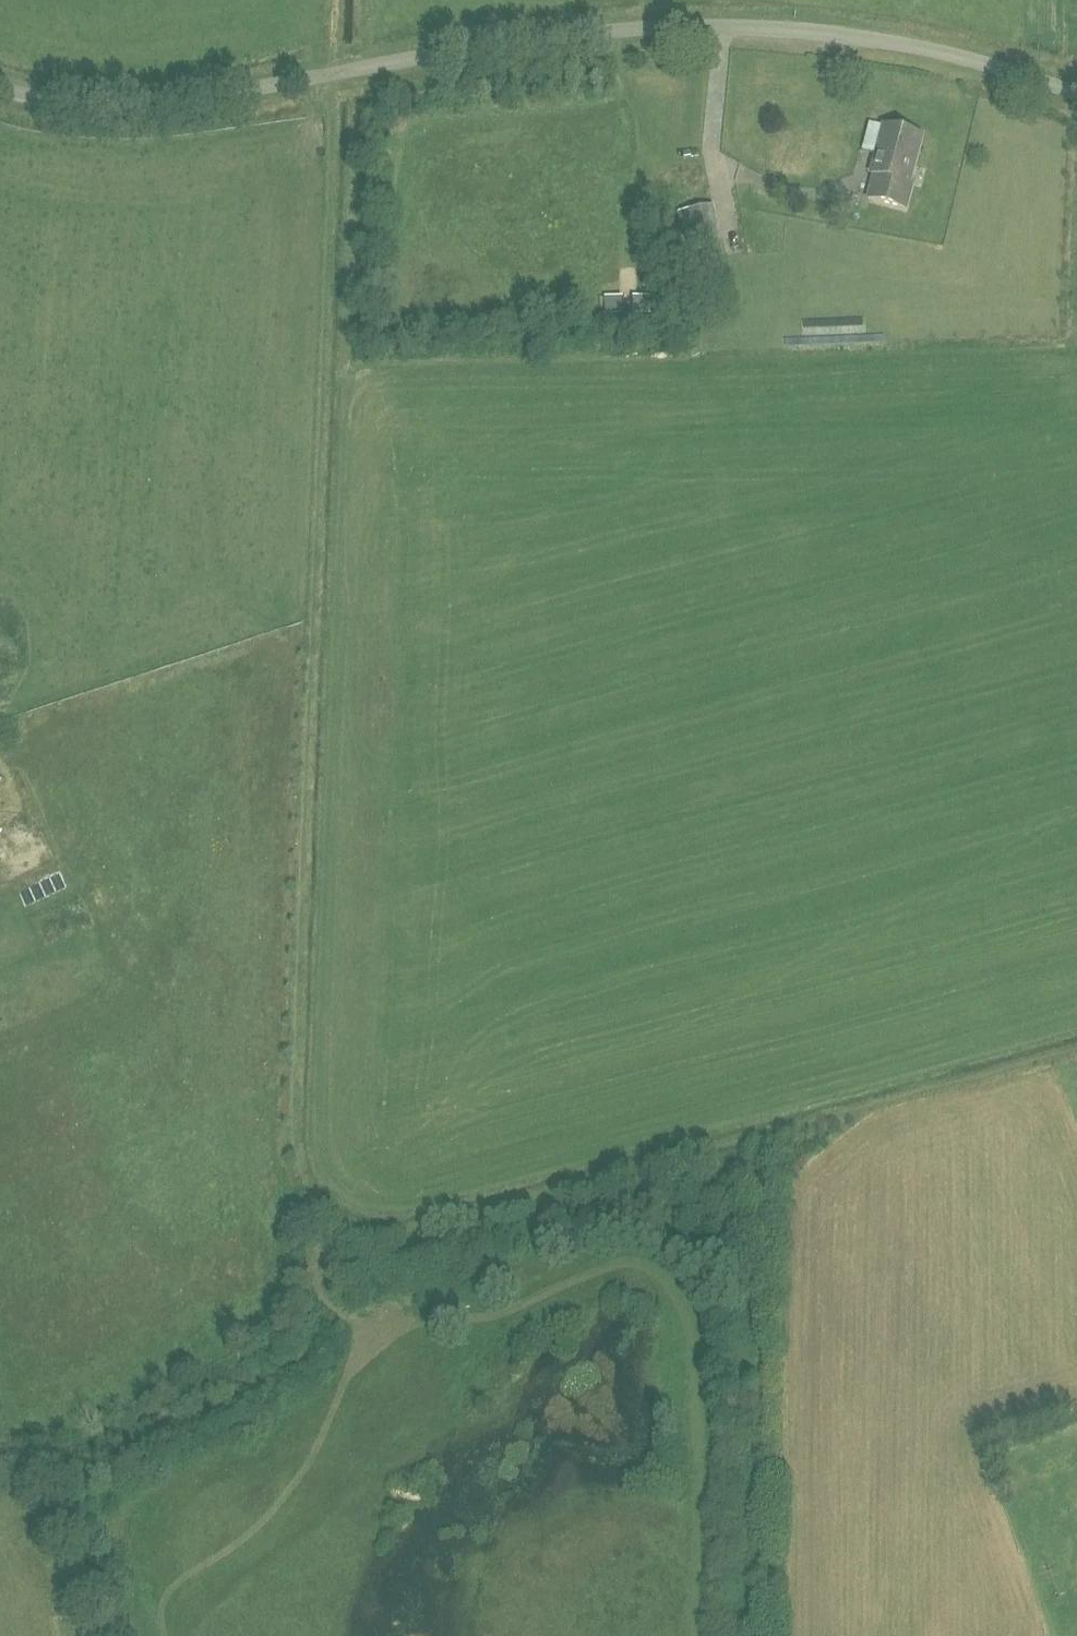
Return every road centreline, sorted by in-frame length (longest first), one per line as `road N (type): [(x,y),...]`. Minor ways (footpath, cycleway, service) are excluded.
road 1 (unclassified): [(0,88),(54,101),(155,105),(532,38),(709,24),(896,43),(1076,92)]

